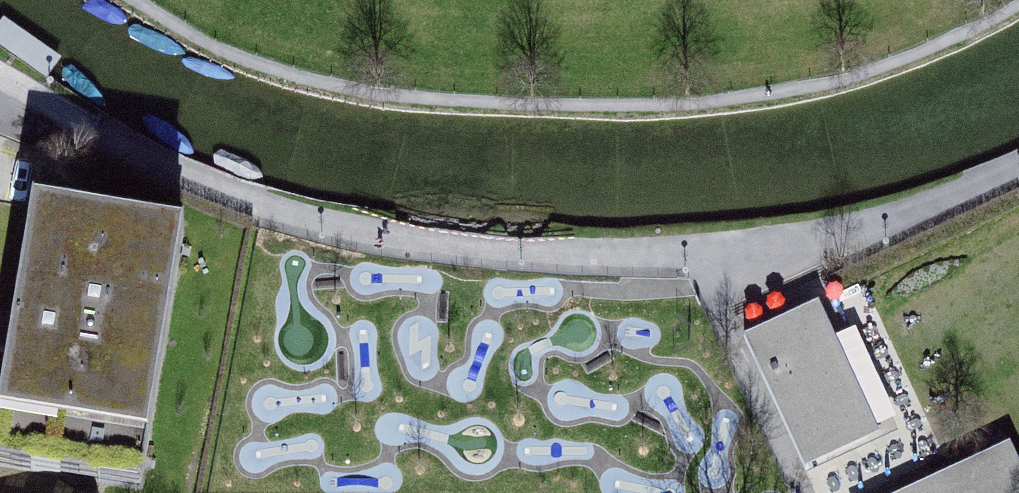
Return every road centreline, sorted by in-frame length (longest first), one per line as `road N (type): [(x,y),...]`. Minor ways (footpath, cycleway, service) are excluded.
road 1 (track): [(82,136),(264,206),(455,250),(611,258),(775,252),(911,214),(1018,160)]
road 2 (track): [(131,0),(224,54),(410,106),(694,108),(806,91),(908,63),(1018,9)]

